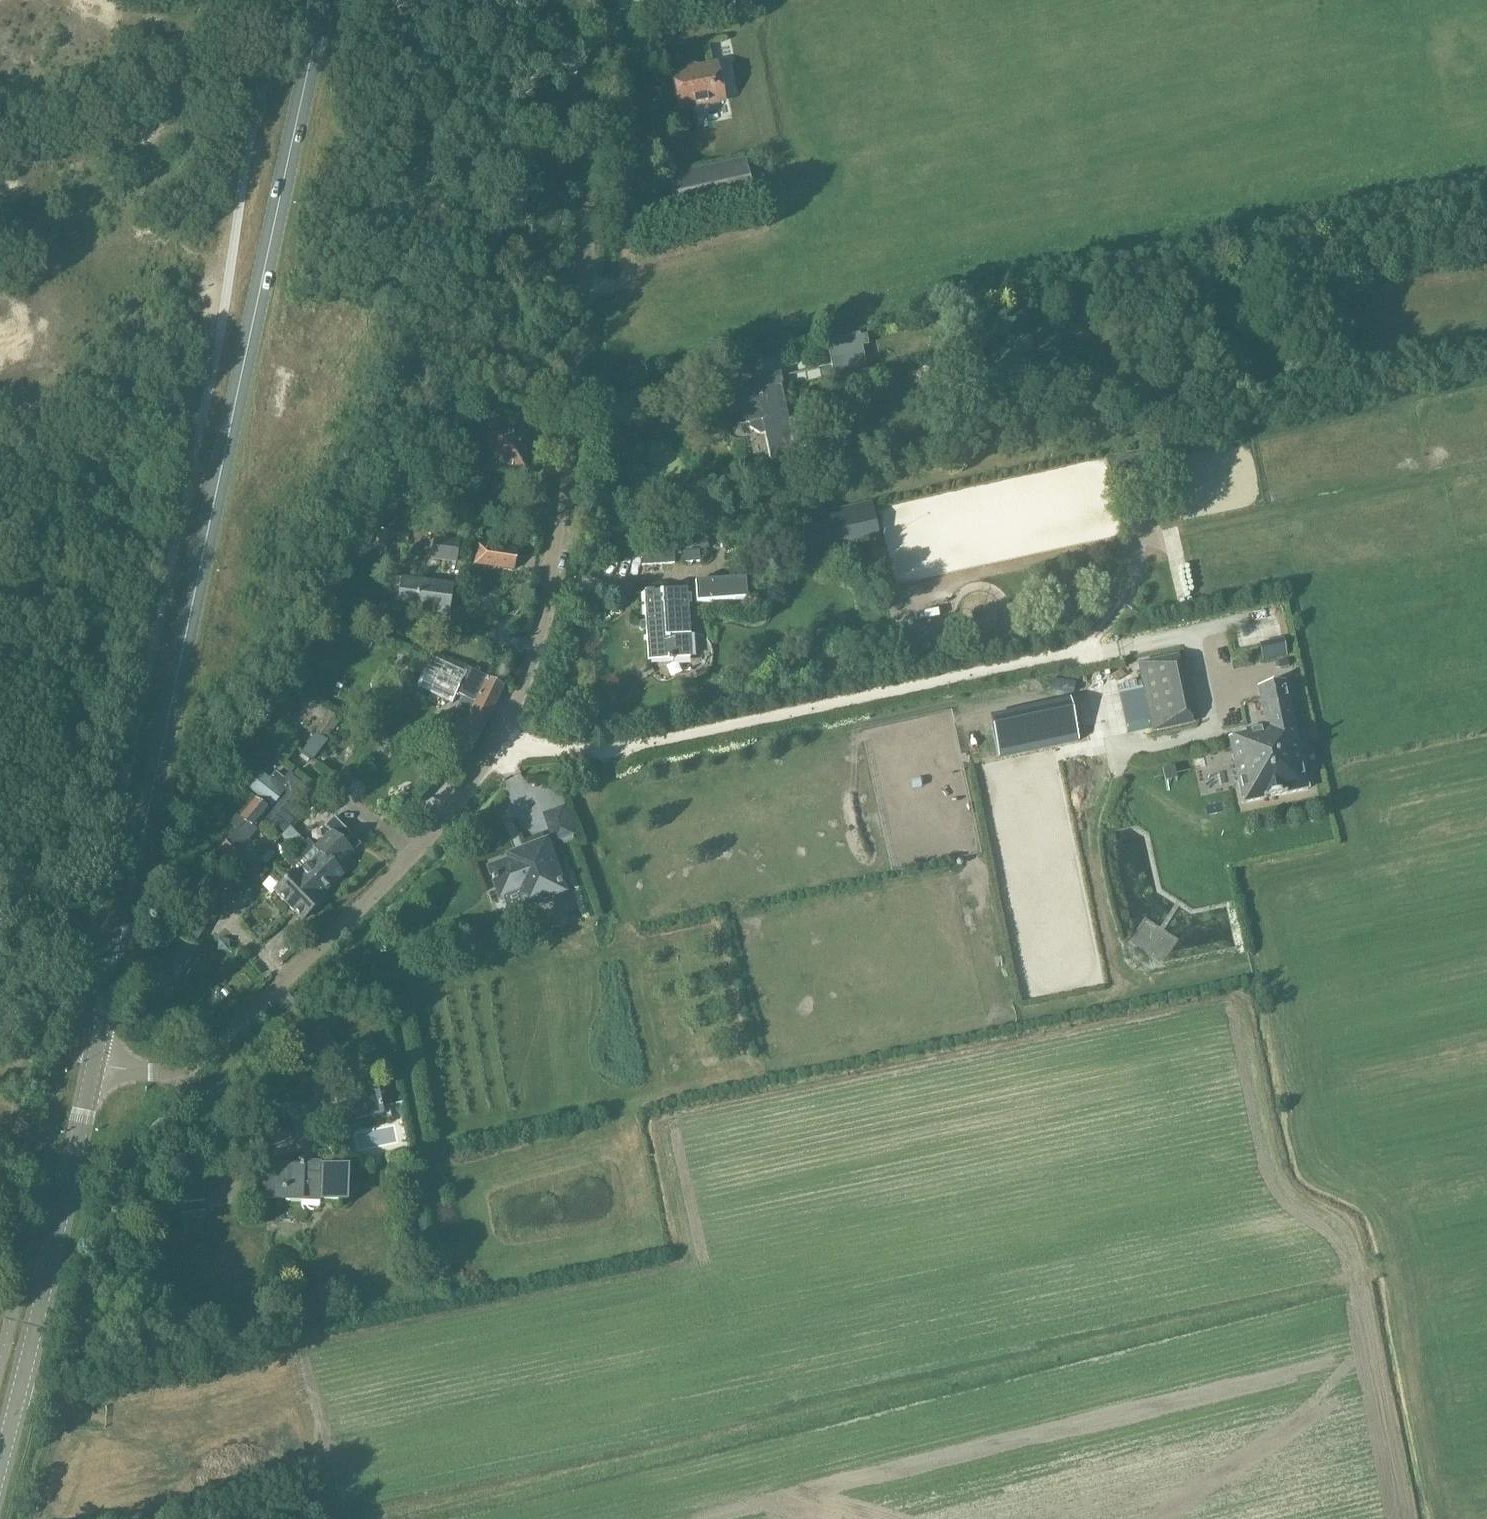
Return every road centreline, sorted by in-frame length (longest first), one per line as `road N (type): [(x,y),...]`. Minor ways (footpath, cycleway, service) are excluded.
road 1 (unclassified): [(96,1060),(168,1068),(215,1048),(395,875),(510,731),(541,636),(589,306),(592,146),(587,71),(570,0)]
road 2 (secondary): [(96,1060),(326,0)]
road 3 (secondary): [(0,1467),(96,1060)]
road 4 (track): [(120,1415),(0,1394)]

